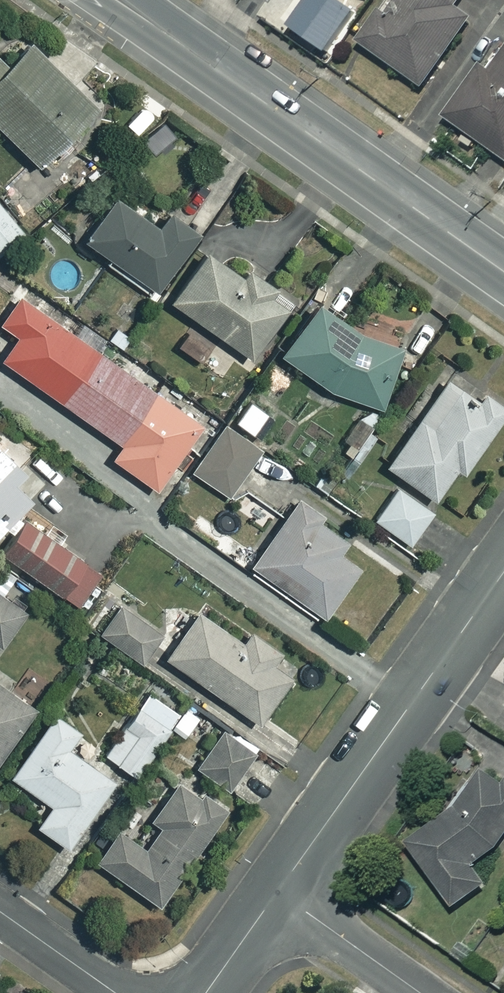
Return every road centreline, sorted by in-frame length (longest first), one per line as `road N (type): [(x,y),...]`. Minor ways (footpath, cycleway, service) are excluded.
road 1 (tertiary): [(503,272),(120,0)]
road 2 (residential): [(277,891),(503,569)]
road 3 (residential): [(420,992),(277,891)]
road 4 (residential): [(115,992),(0,912)]
road 5 (residential): [(205,992),(277,891)]

